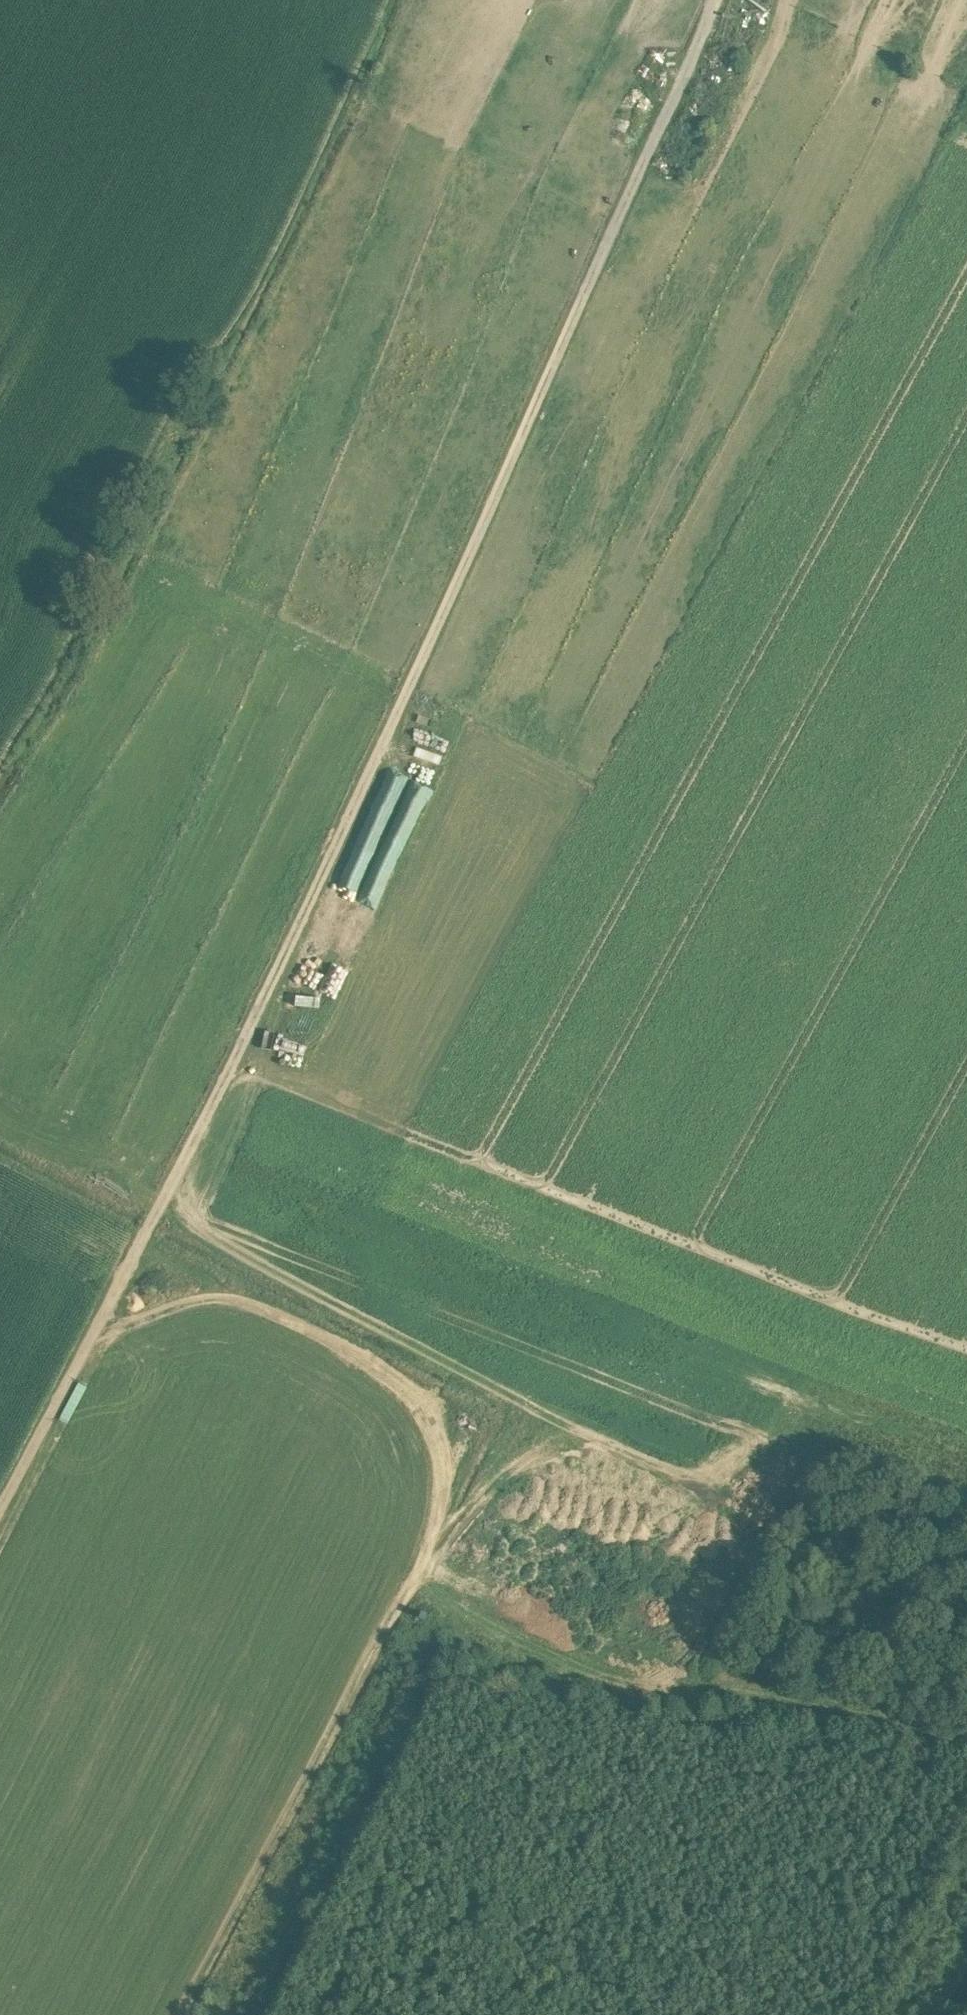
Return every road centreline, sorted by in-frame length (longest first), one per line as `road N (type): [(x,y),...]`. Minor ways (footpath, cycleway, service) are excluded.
road 1 (track): [(0,1521),(301,933),(725,0)]

